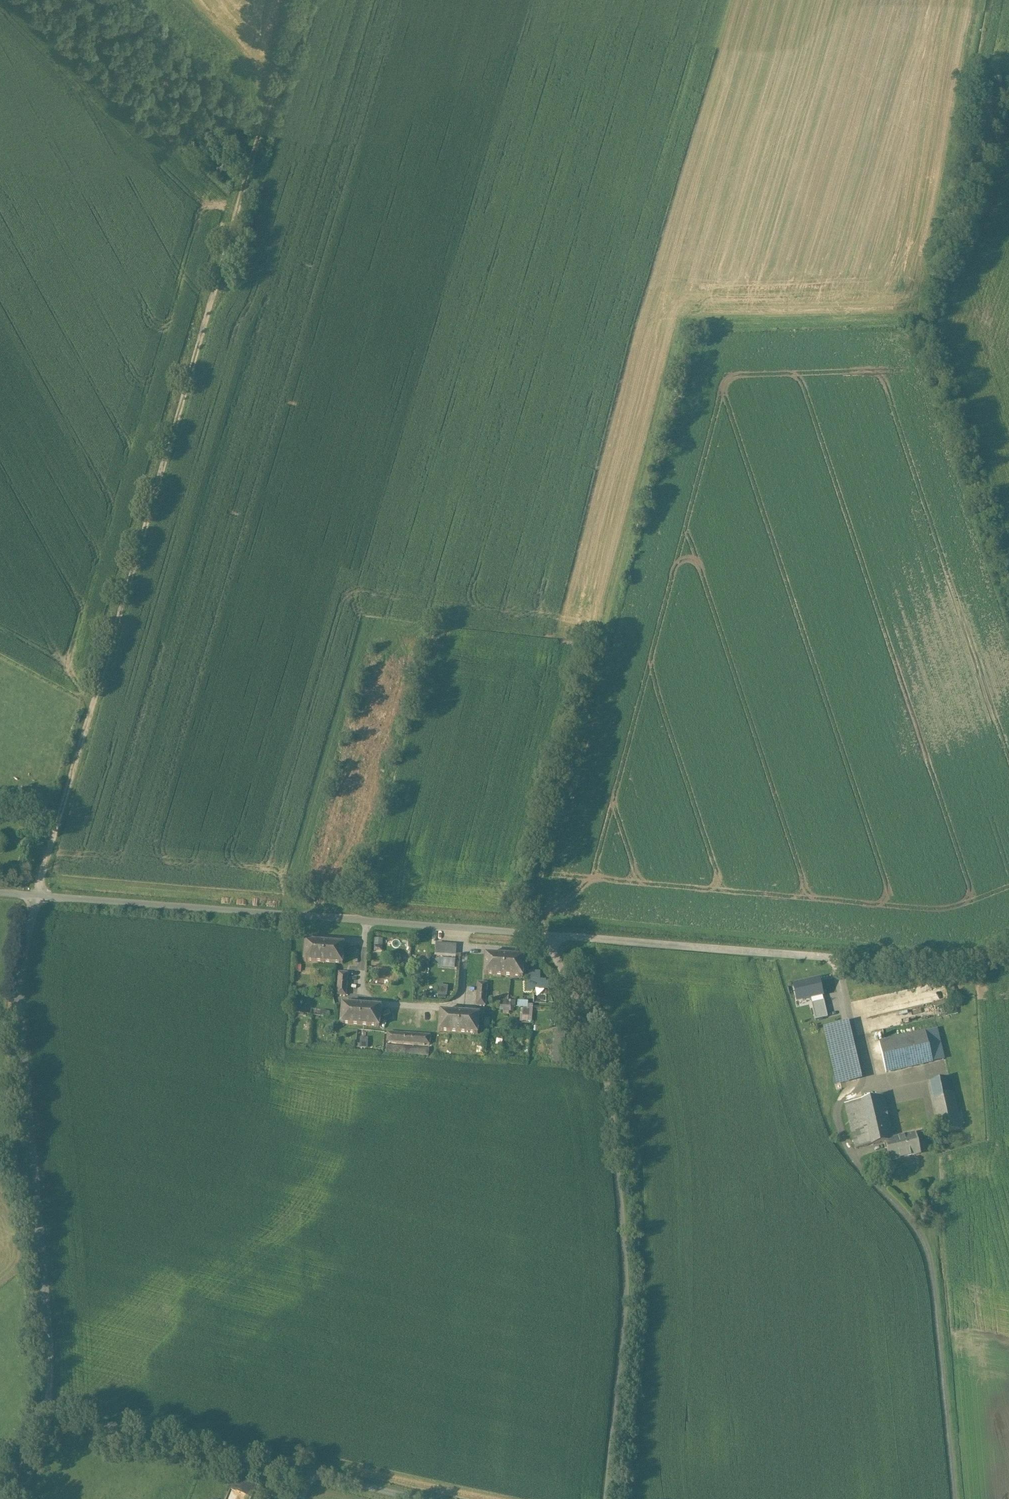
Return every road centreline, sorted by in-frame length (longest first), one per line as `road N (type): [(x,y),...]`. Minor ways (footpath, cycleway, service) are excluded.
road 1 (track): [(296,0),(29,896),(15,998),(41,1296),(42,1413)]
road 2 (unclassified): [(538,933),(583,1014),(610,1122),(624,1249),(606,1498)]
road 3 (unclassified): [(538,933),(0,893)]
road 4 (unclassified): [(4,1498),(42,1413),(422,1498)]
road 5 (track): [(1008,947),(966,963),(928,965),(538,933)]

